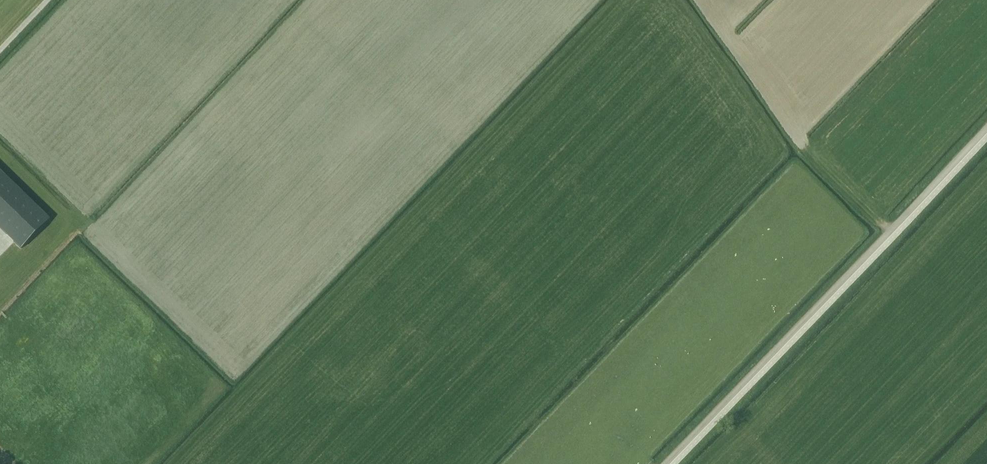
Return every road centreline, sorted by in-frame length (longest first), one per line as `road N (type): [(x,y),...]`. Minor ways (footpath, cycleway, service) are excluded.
road 1 (track): [(665,463),(986,129)]

